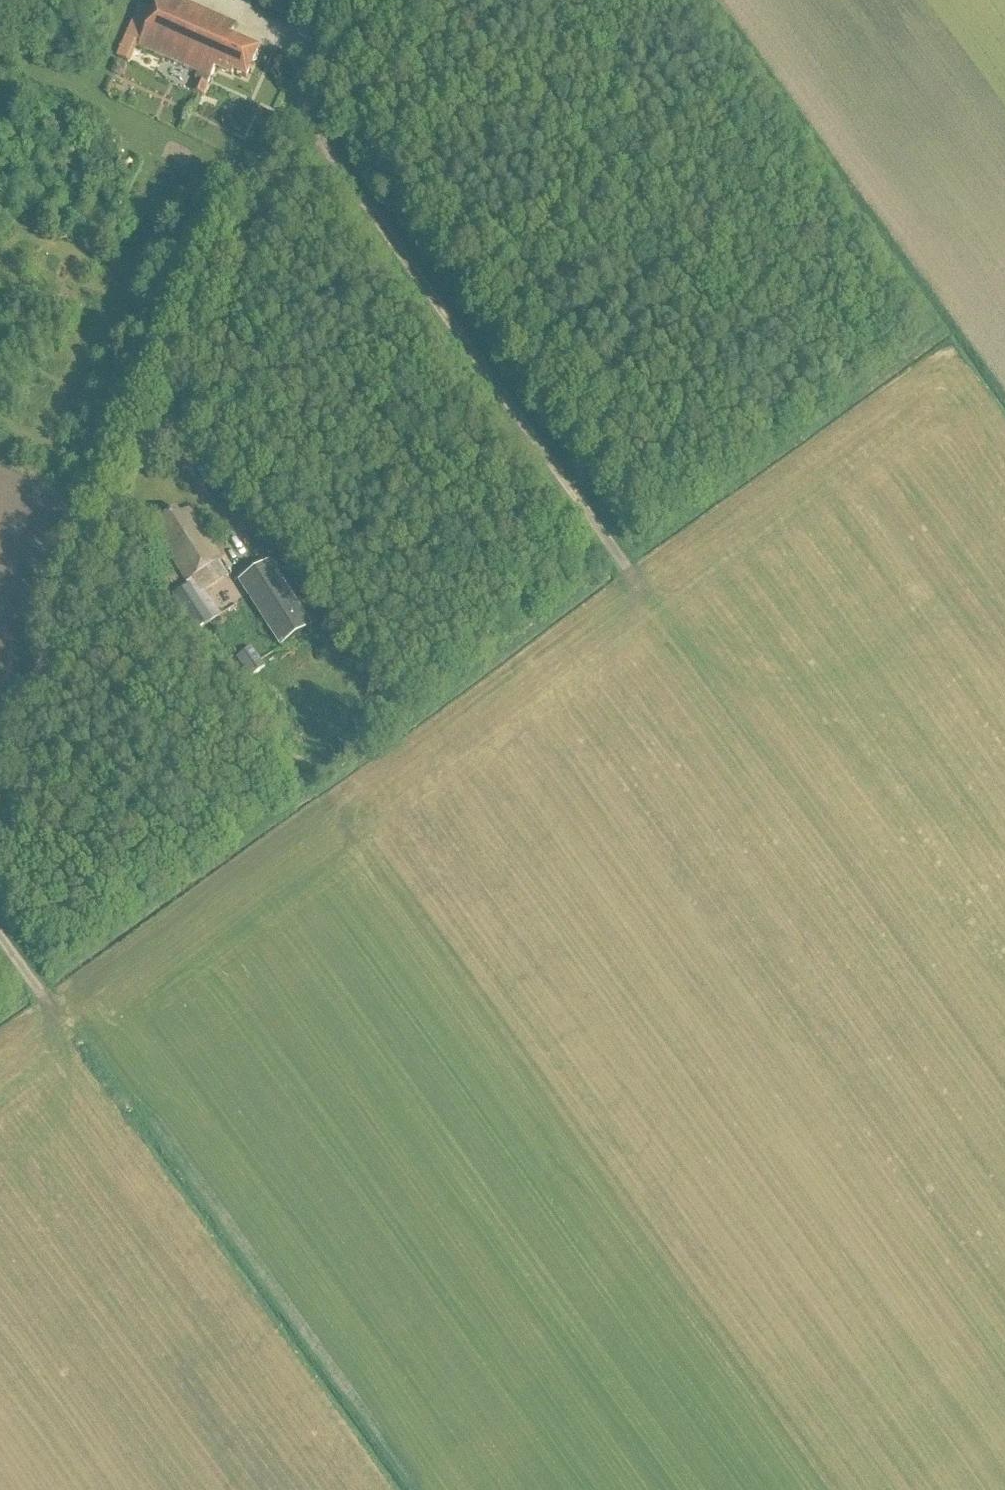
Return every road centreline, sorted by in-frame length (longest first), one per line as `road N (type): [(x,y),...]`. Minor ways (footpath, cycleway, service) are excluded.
road 1 (unclassified): [(0,769),(343,0)]

